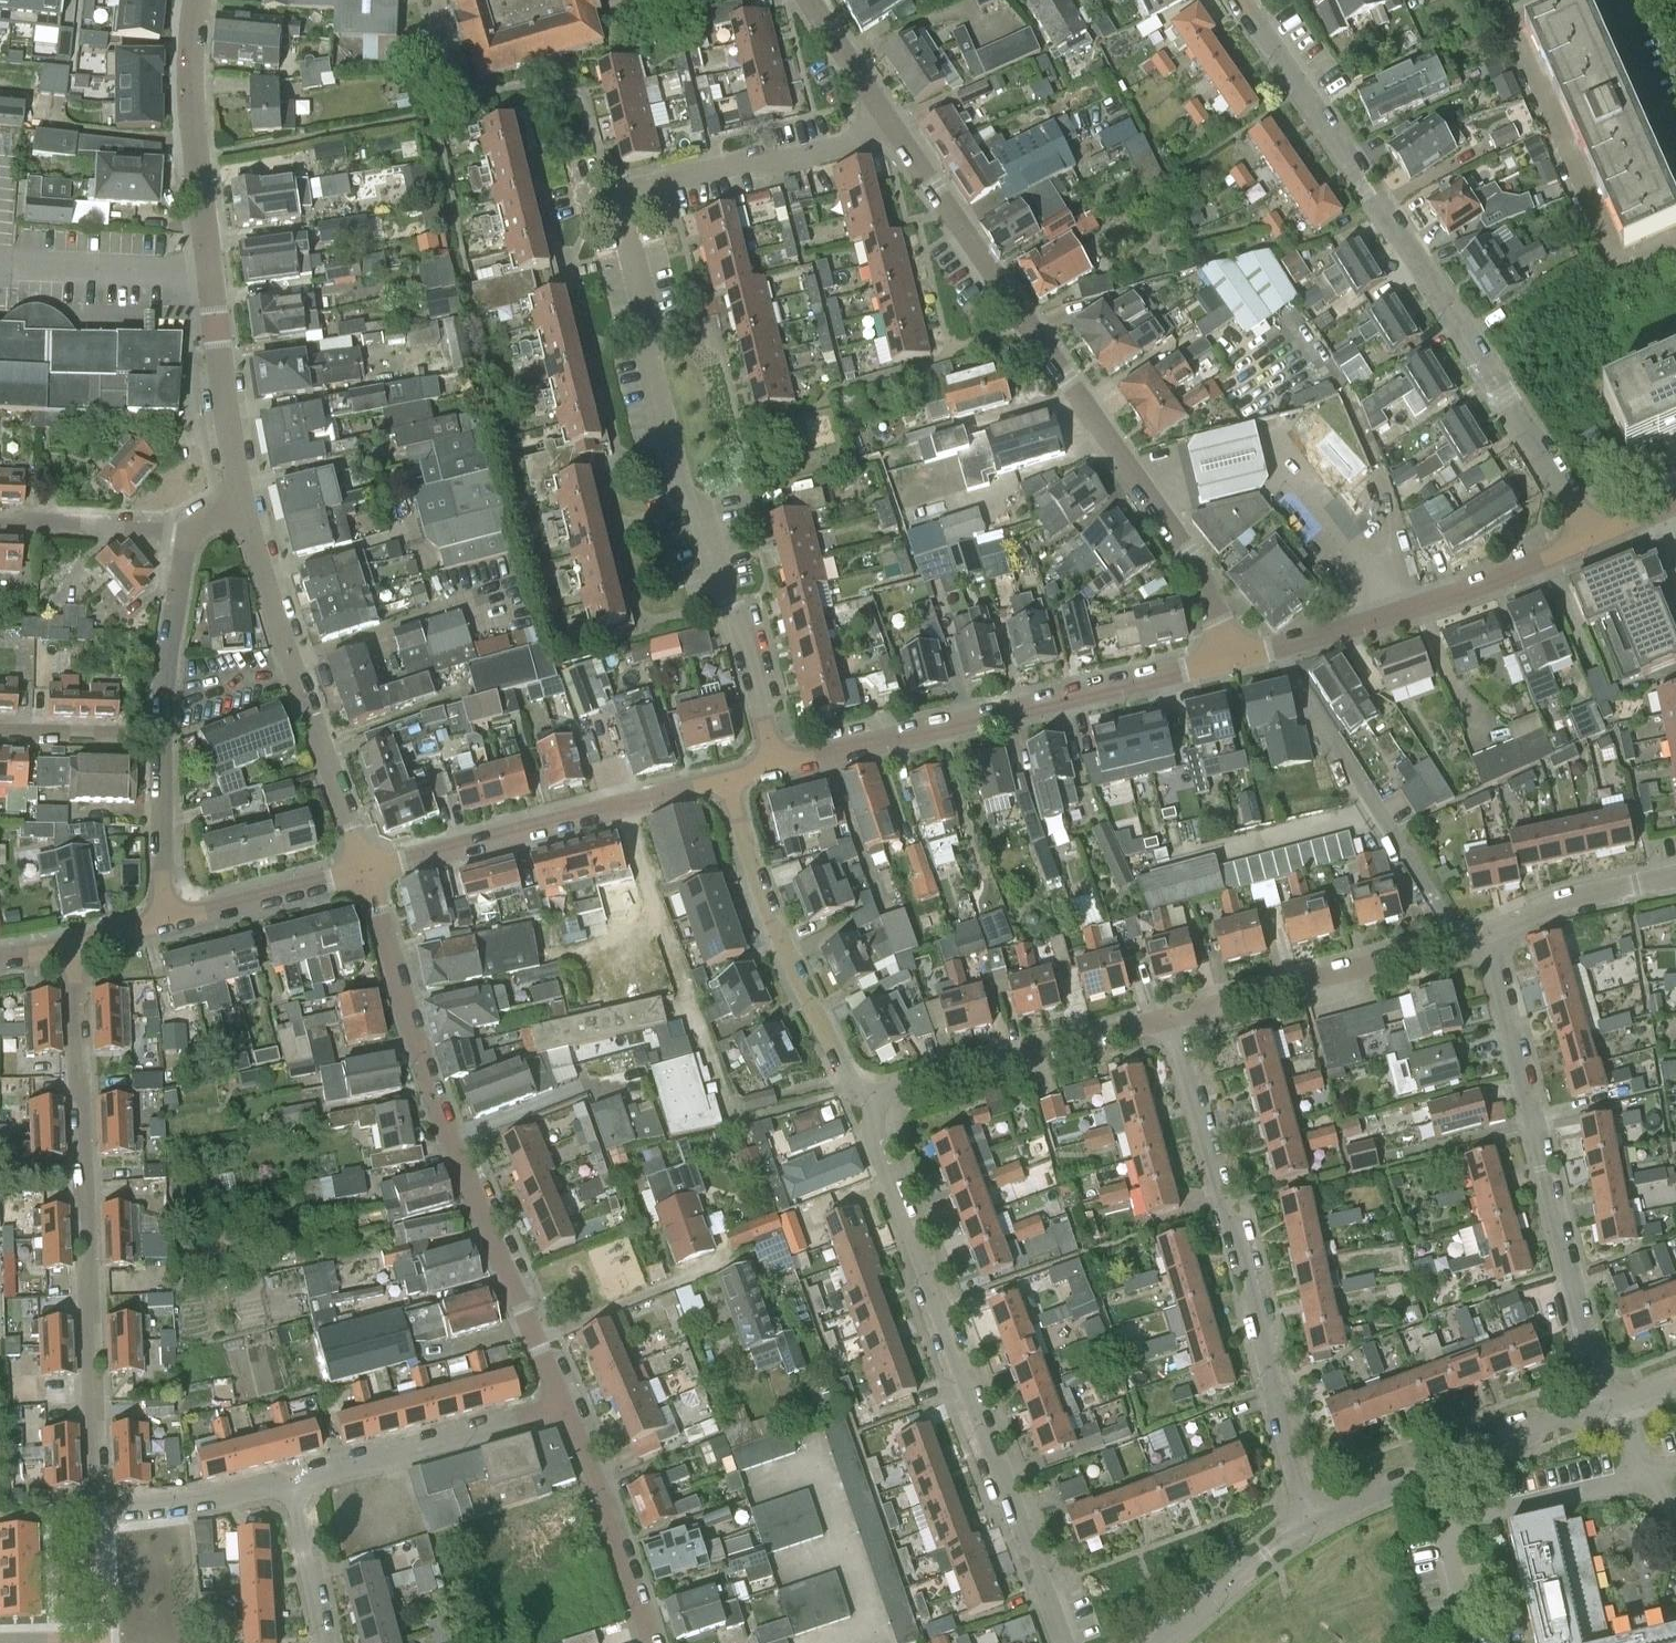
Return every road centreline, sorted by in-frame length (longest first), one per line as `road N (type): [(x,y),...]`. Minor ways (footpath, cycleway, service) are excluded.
road 1 (residential): [(1590,538),(1240,0)]
road 2 (residential): [(895,128),(1189,557),(1235,655)]
road 3 (residential): [(768,762),(705,516),(681,507),(651,376),(657,354),(618,193)]
road 4 (residential): [(1062,1642),(840,1096)]
road 5 (residential): [(567,1409),(441,1116),(362,872)]
road 6 (residential): [(102,1511),(93,1485),(79,945)]
road 7 (residential): [(195,0),(189,93),(244,519)]
road 8 (residential): [(1305,1514),(1291,1440),(1163,1023)]
road 9 (residential): [(1606,1406),(1480,934)]
road 10 (residential): [(768,762),(1235,655)]
road 11 (residential): [(362,872),(244,519)]
road 12 (residential): [(362,872),(716,775)]
road 13 (residential): [(1456,940),(1270,645)]
road 14 (residential): [(840,1096),(716,775)]
road 15 (residential): [(1270,645),(1478,589),(1590,538)]
road 16 (residential): [(840,1096),(1163,1023)]
road 17 (residential): [(1305,1514),(1606,1406)]
road 18 (residential): [(618,193),(895,128)]
road 19 (residential): [(292,1481),(567,1409)]
road 20 (residential): [(651,1642),(567,1409)]
road 21 (residential): [(190,531),(162,736)]
road 22 (residential): [(163,922),(362,872)]
road 23 (residential): [(1480,934),(1675,877)]
road 24 (residential): [(1151,1642),(1242,1556),(1305,1514)]
road 25 (residential): [(102,1511),(218,1500),(292,1481)]
road 26 (residential): [(190,531),(0,521)]
road 27 (residential): [(1273,990),(1456,940)]
road 28 (residential): [(162,736),(163,922)]
road 29 (residential): [(325,1642),(292,1481)]
road 30 (residential): [(162,736),(0,733)]
road 31 (residential): [(812,0),(895,128)]

